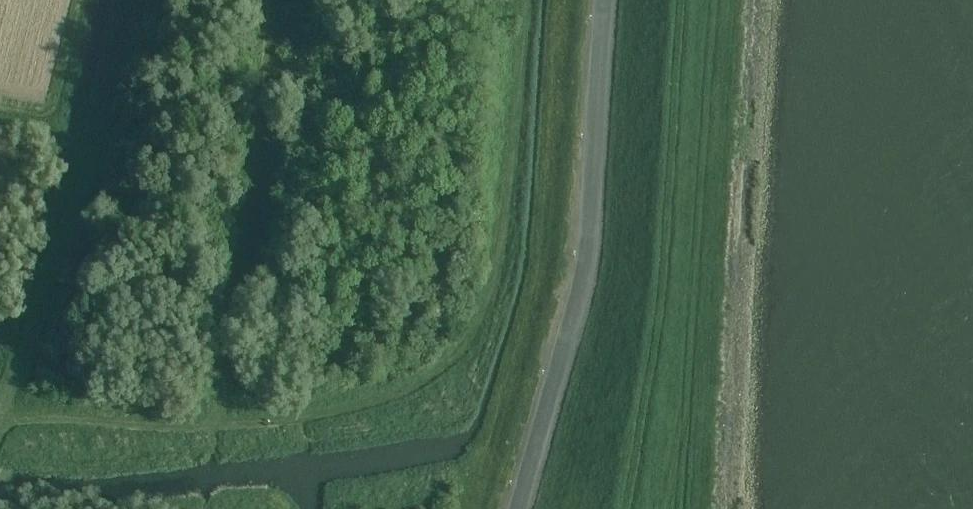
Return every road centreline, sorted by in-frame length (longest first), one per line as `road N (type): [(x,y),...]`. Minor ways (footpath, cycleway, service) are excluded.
road 1 (track): [(0,444),(31,420),(212,423),(322,410),(442,368),(483,299),(520,123),(527,0)]
road 2 (unclassified): [(513,508),(580,287),(601,0)]
road 3 (track): [(142,0),(105,157),(0,431)]

